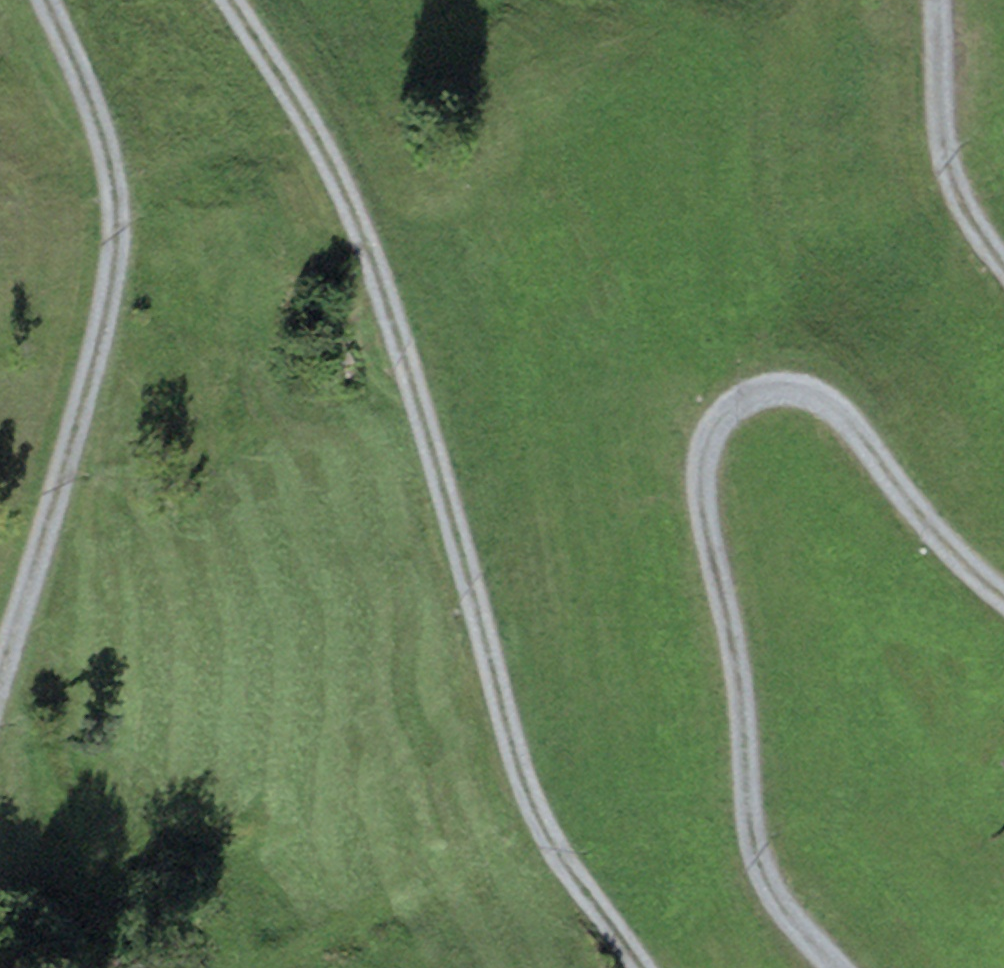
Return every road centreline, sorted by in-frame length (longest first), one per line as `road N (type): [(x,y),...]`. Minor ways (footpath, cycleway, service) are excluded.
road 1 (track): [(222,0),(292,109),(347,219),(417,425),(521,791),(588,909),(633,967)]
road 2 (track): [(827,967),(778,901),(763,861),(703,515),(704,447),(731,407),(769,391),(809,394),(862,438),(955,570),(1003,603)]
road 3 (track): [(0,682),(88,392),(110,285),(111,215),(66,58),(39,0)]
road 4 (track): [(1003,254),(957,185),(942,126),(937,0)]

